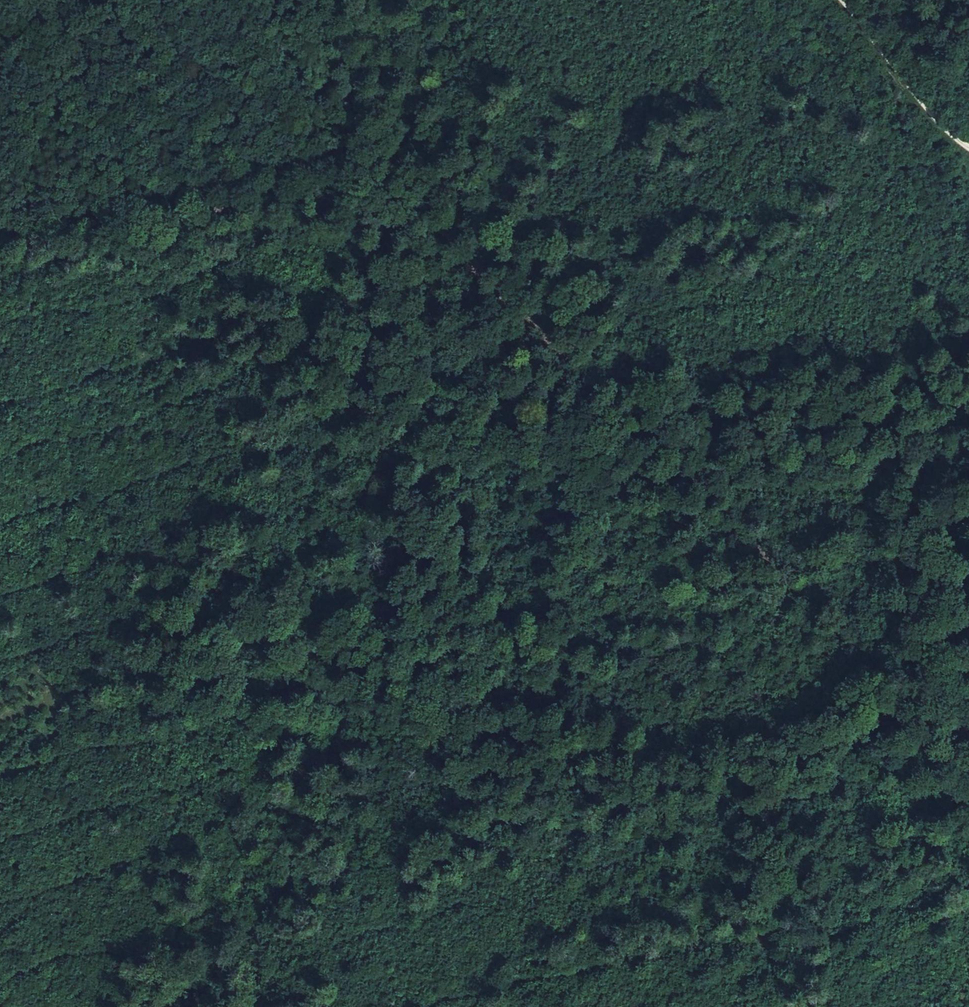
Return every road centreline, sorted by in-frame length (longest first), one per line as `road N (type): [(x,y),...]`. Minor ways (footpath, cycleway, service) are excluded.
road 1 (track): [(844,0),(968,147)]

